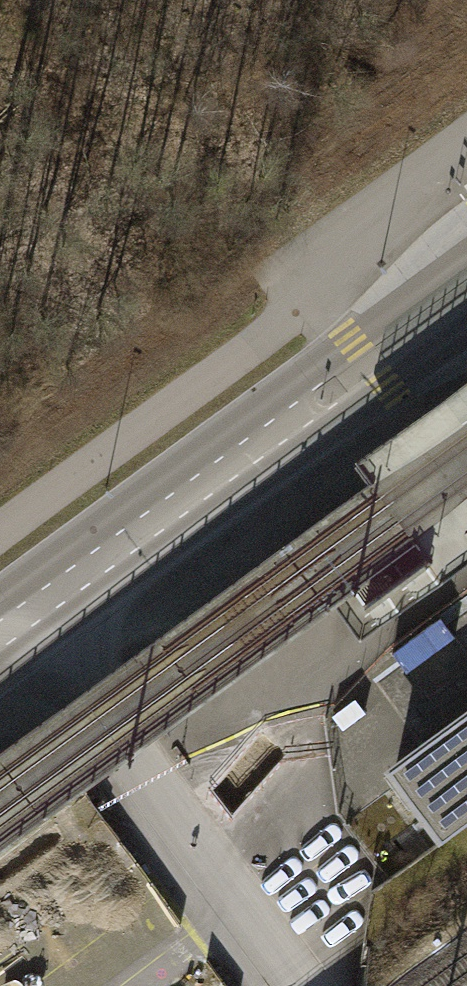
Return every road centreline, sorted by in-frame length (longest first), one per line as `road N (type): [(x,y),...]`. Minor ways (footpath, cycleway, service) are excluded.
road 1 (secondary): [(466,255),(0,594)]
road 2 (secondary): [(0,665),(466,331)]

